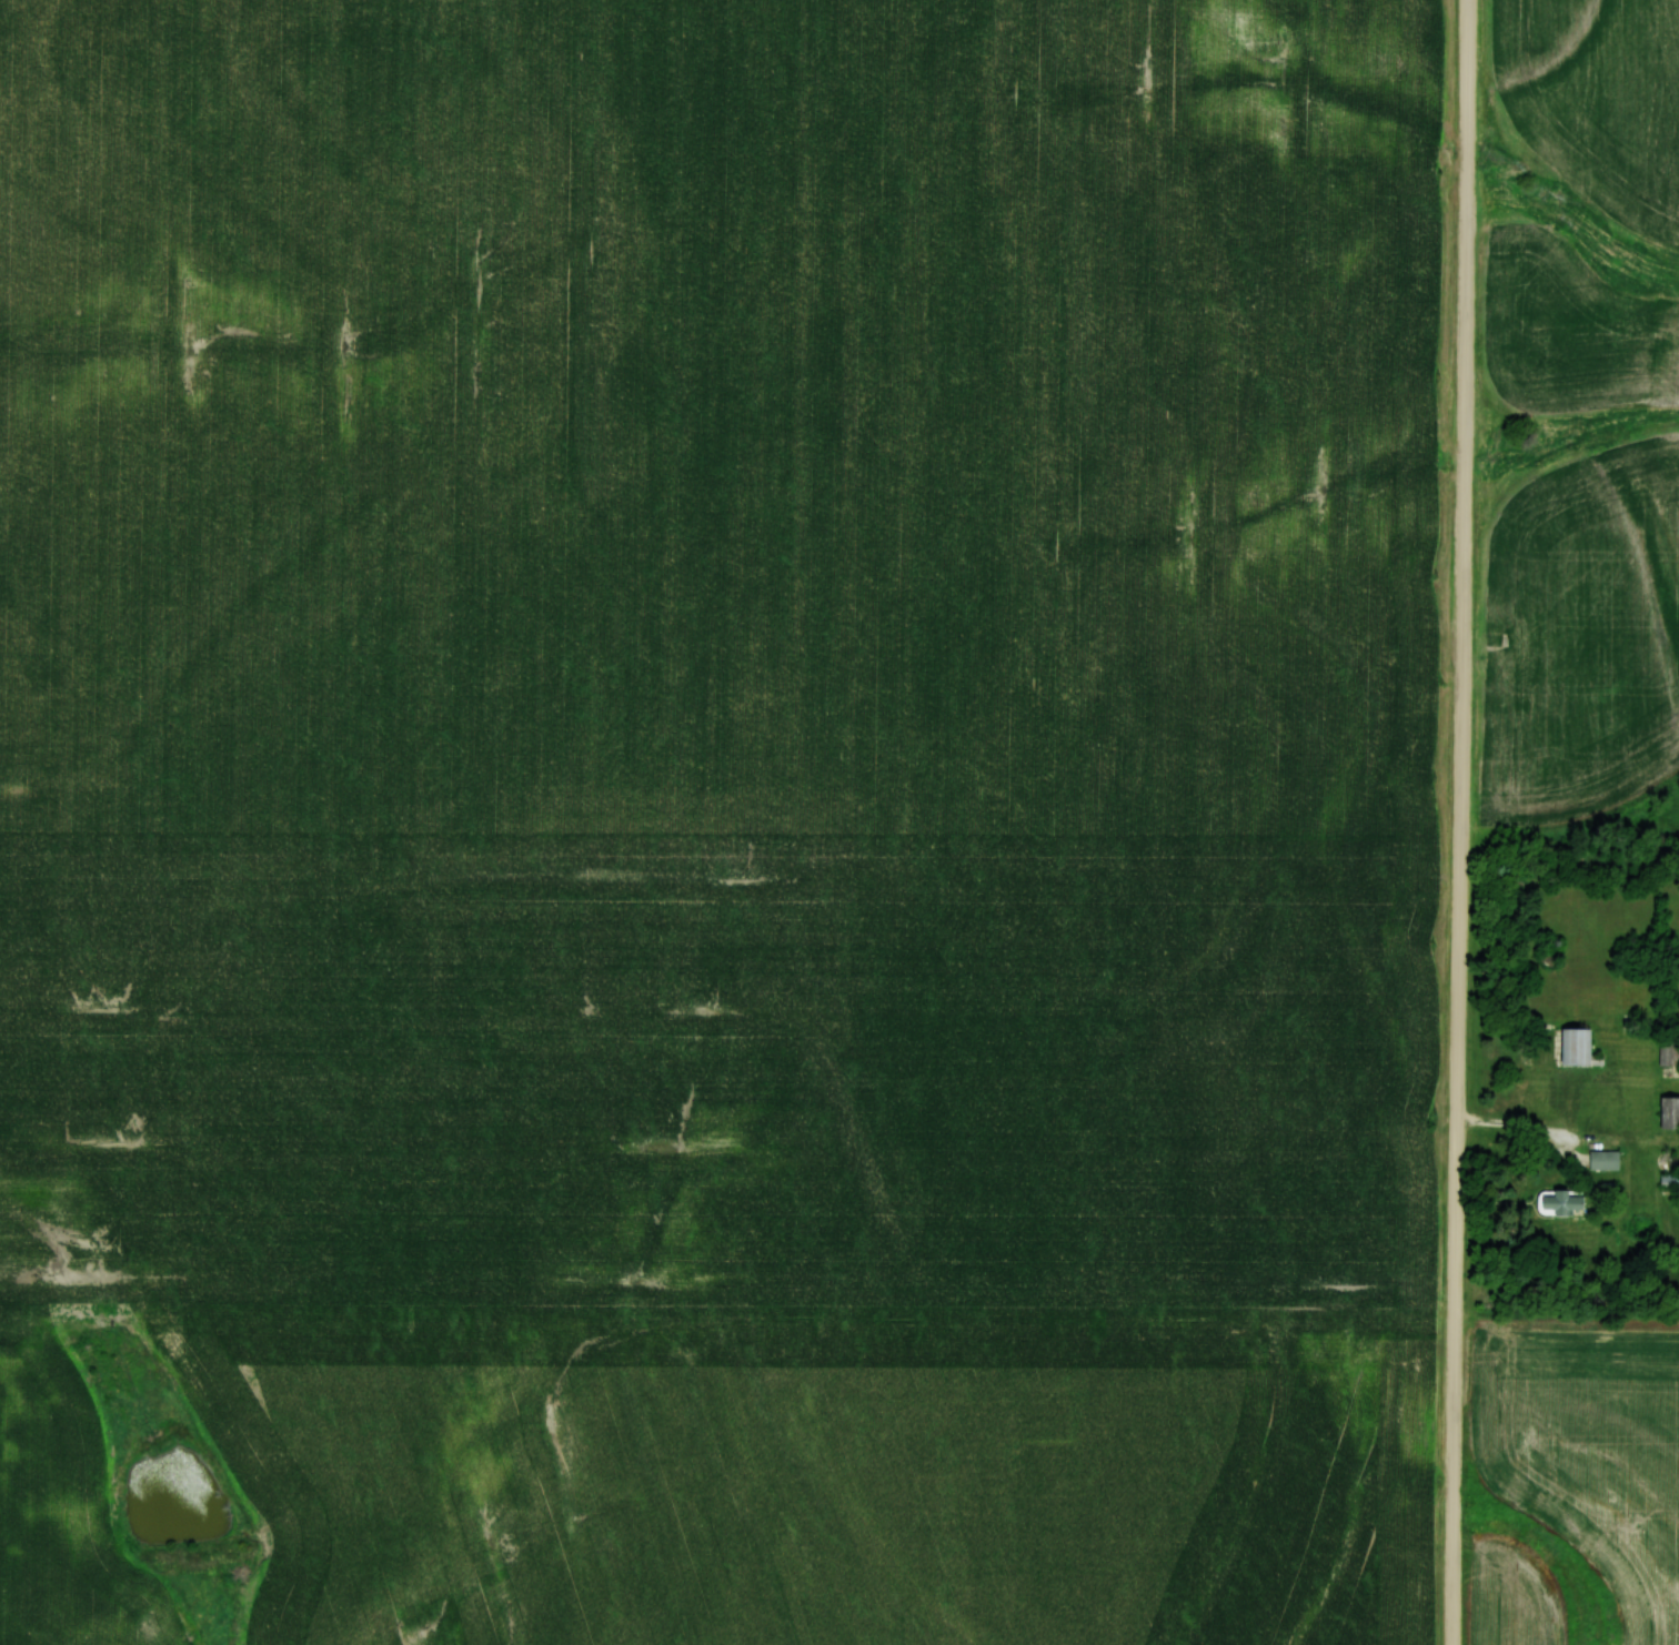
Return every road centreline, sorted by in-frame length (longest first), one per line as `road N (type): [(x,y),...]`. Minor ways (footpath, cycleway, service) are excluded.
road 1 (residential): [(1456,1644),(1473,0)]

